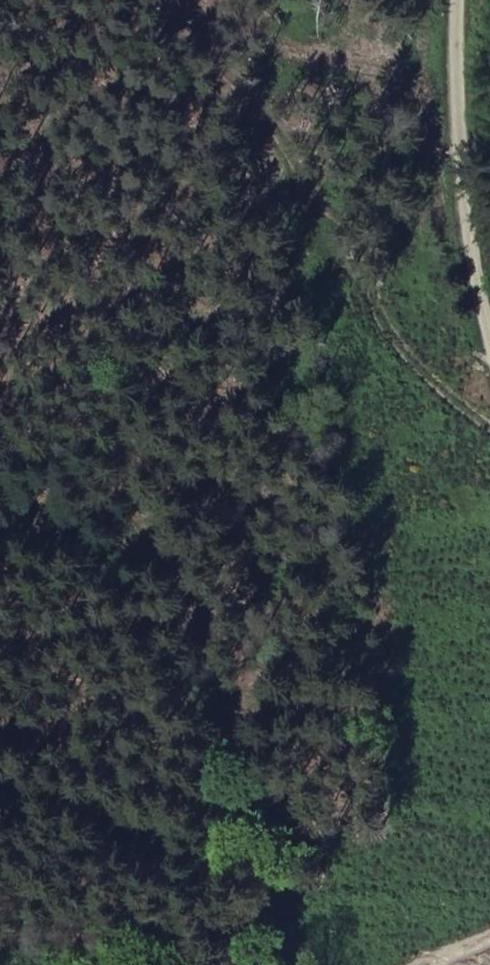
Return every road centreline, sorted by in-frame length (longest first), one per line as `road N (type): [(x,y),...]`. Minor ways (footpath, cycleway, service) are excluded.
road 1 (track): [(489,428),(389,338),(325,158),(201,0)]
road 2 (track): [(489,332),(457,124),(457,0)]

